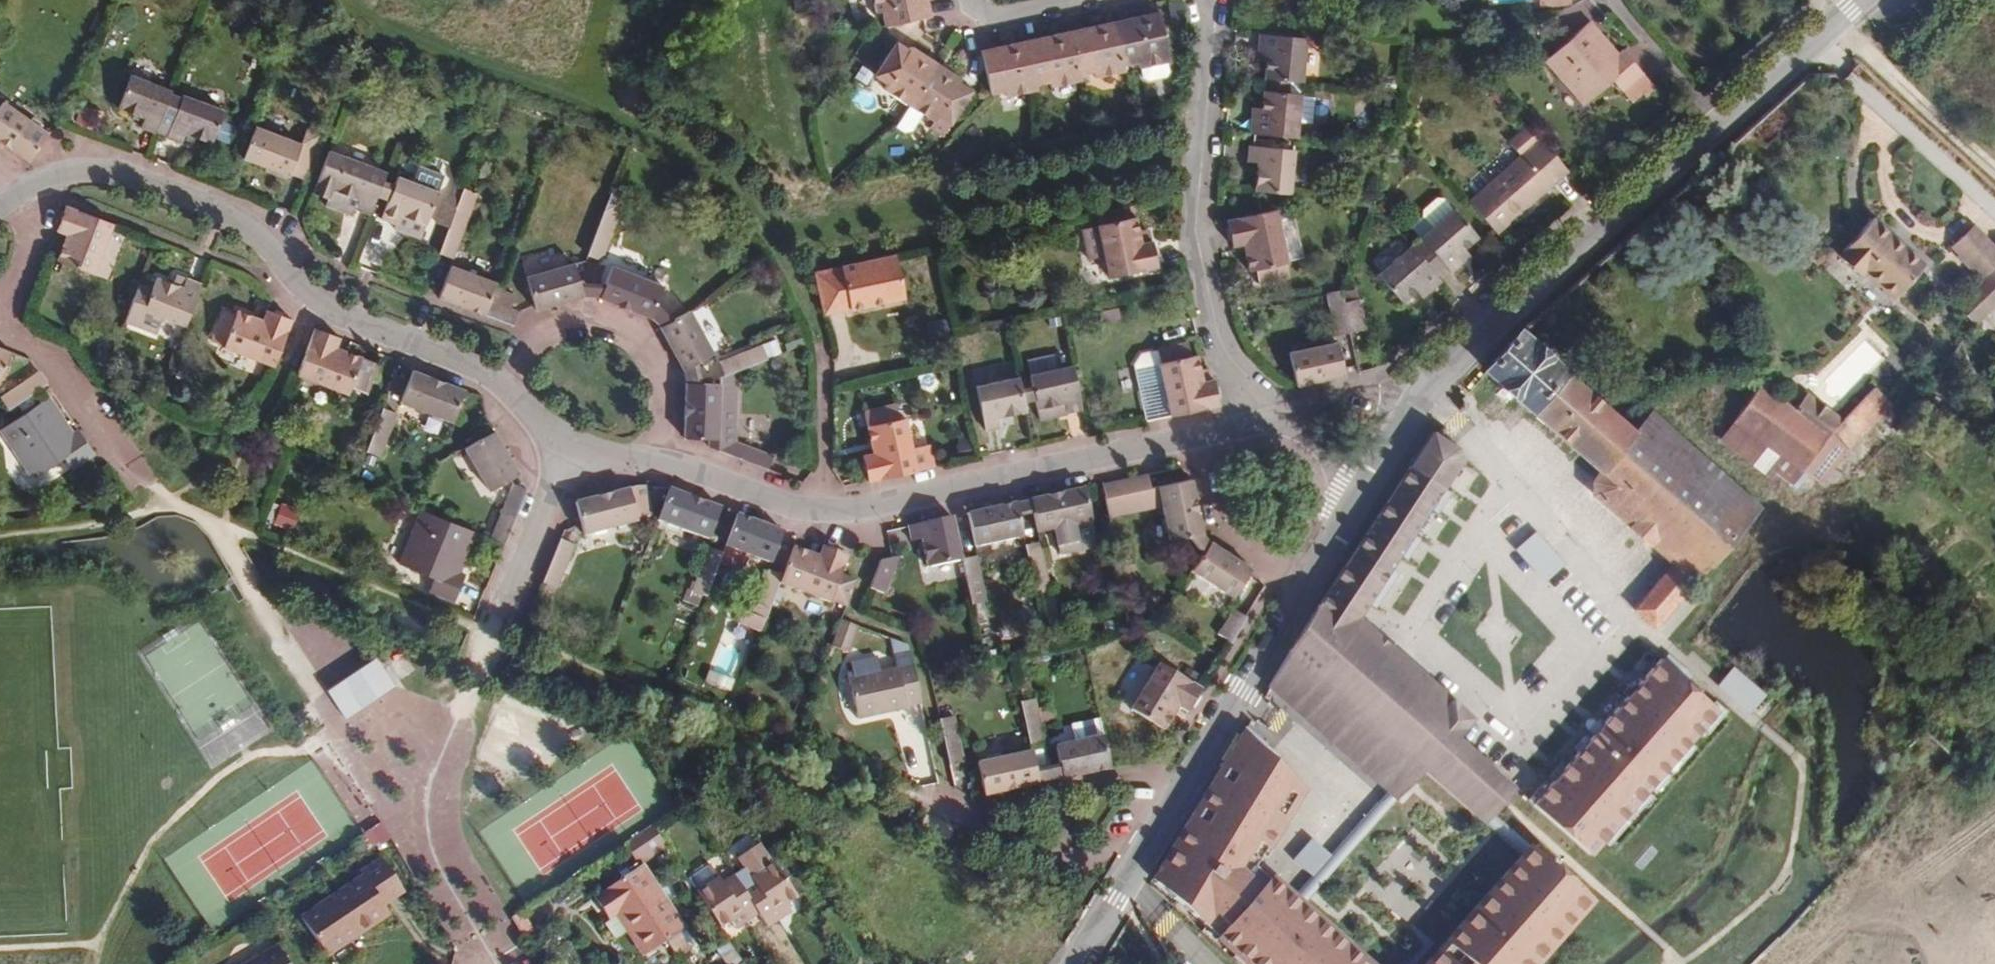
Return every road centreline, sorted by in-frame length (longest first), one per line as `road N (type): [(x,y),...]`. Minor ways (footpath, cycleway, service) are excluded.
road 1 (residential): [(505,387),(312,301),(242,225),(191,198),(82,169),(0,203)]
road 2 (residential): [(1273,419),(1225,361),(1196,229),(1216,0)]
road 3 (tertiary): [(1421,403),(1487,328),(1724,129)]
road 4 (residential): [(1192,437),(819,512)]
road 5 (residential): [(505,387),(514,358),(544,328),(589,318),(624,328),(647,348),(663,382),(650,460)]
road 6 (residential): [(958,809),(1148,768),(1186,783)]
road 7 (tertiary): [(1186,783),(1303,590)]
road 8 (track): [(1994,164),(1839,21)]
road 9 (tertiary): [(1077,963),(1186,783)]
road 10 (residential): [(1192,437),(1213,523),(1303,590)]
road 11 (tertiary): [(1724,129),(1861,0)]
road 12 (residential): [(819,512),(650,460)]
road 13 (residential): [(819,512),(821,338)]
road 14 (residential): [(650,460),(569,452),(505,387)]
road 15 (residential): [(1617,0),(1724,129)]
road 16 (residential): [(1273,419),(1385,391),(1421,403)]
road 17 (residential): [(1081,0),(1000,18),(983,15),(968,0)]

